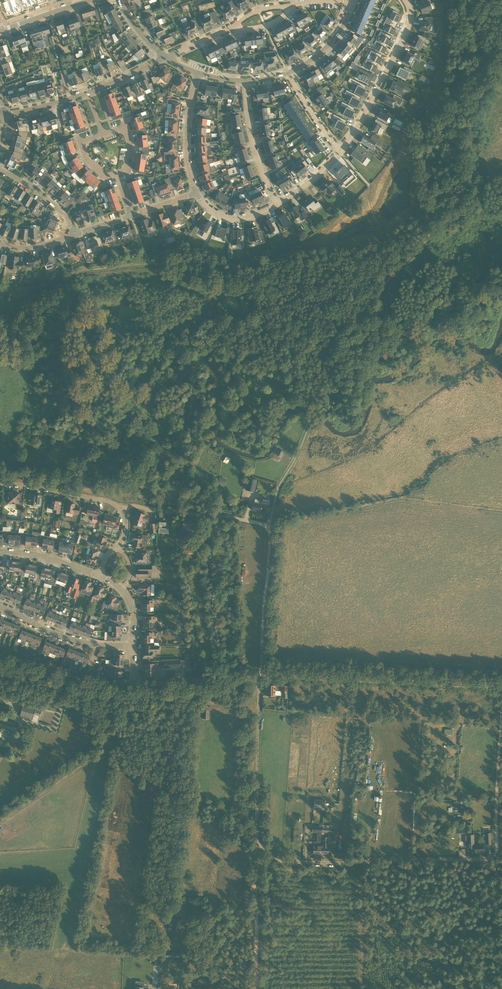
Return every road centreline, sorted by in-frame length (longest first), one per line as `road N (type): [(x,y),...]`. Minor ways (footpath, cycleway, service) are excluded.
road 1 (unclassified): [(259,678),(256,848),(299,864),(498,858)]
road 2 (track): [(368,249),(261,276),(238,265),(182,263),(81,271),(0,323)]
road 3 (unclassified): [(501,686),(259,678)]
road 4 (residential): [(354,1),(268,9),(165,57)]
road 5 (track): [(317,406),(324,358),(421,245)]
road 6 (track): [(473,181),(451,163),(454,0)]
road 7 (residential): [(406,0),(410,26),(341,151)]
road 8 (track): [(259,678),(270,525)]
road 9 (residential): [(270,525),(133,505),(122,510)]
road 10 (residential): [(133,647),(65,637),(0,607)]
road 11 (track): [(256,848),(254,988)]
road 12 (track): [(501,858),(501,720)]
road 13 (residential): [(0,663),(78,684),(134,686)]
road 14 (track): [(466,988),(465,859)]
road 15 (residential): [(246,81),(251,137),(276,205)]
road 16 (track): [(361,988),(362,862)]
road 17 (residential): [(122,510),(109,501),(0,486)]
road 18 (residential): [(134,686),(259,678)]
road 19 (track): [(473,181),(368,249)]
road 20 (residential): [(196,194),(187,129),(198,74)]

